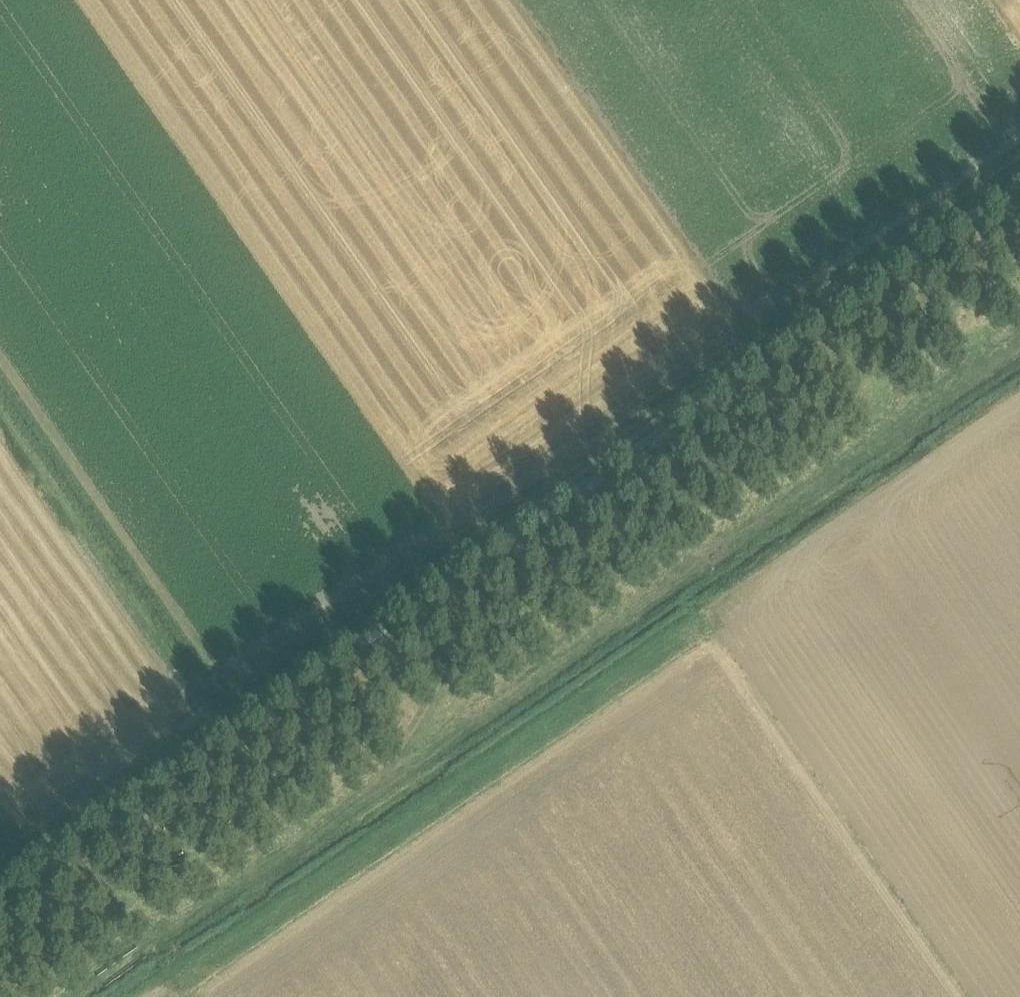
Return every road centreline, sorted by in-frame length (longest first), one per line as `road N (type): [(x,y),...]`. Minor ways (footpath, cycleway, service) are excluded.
road 1 (track): [(1019,184),(0,897)]

